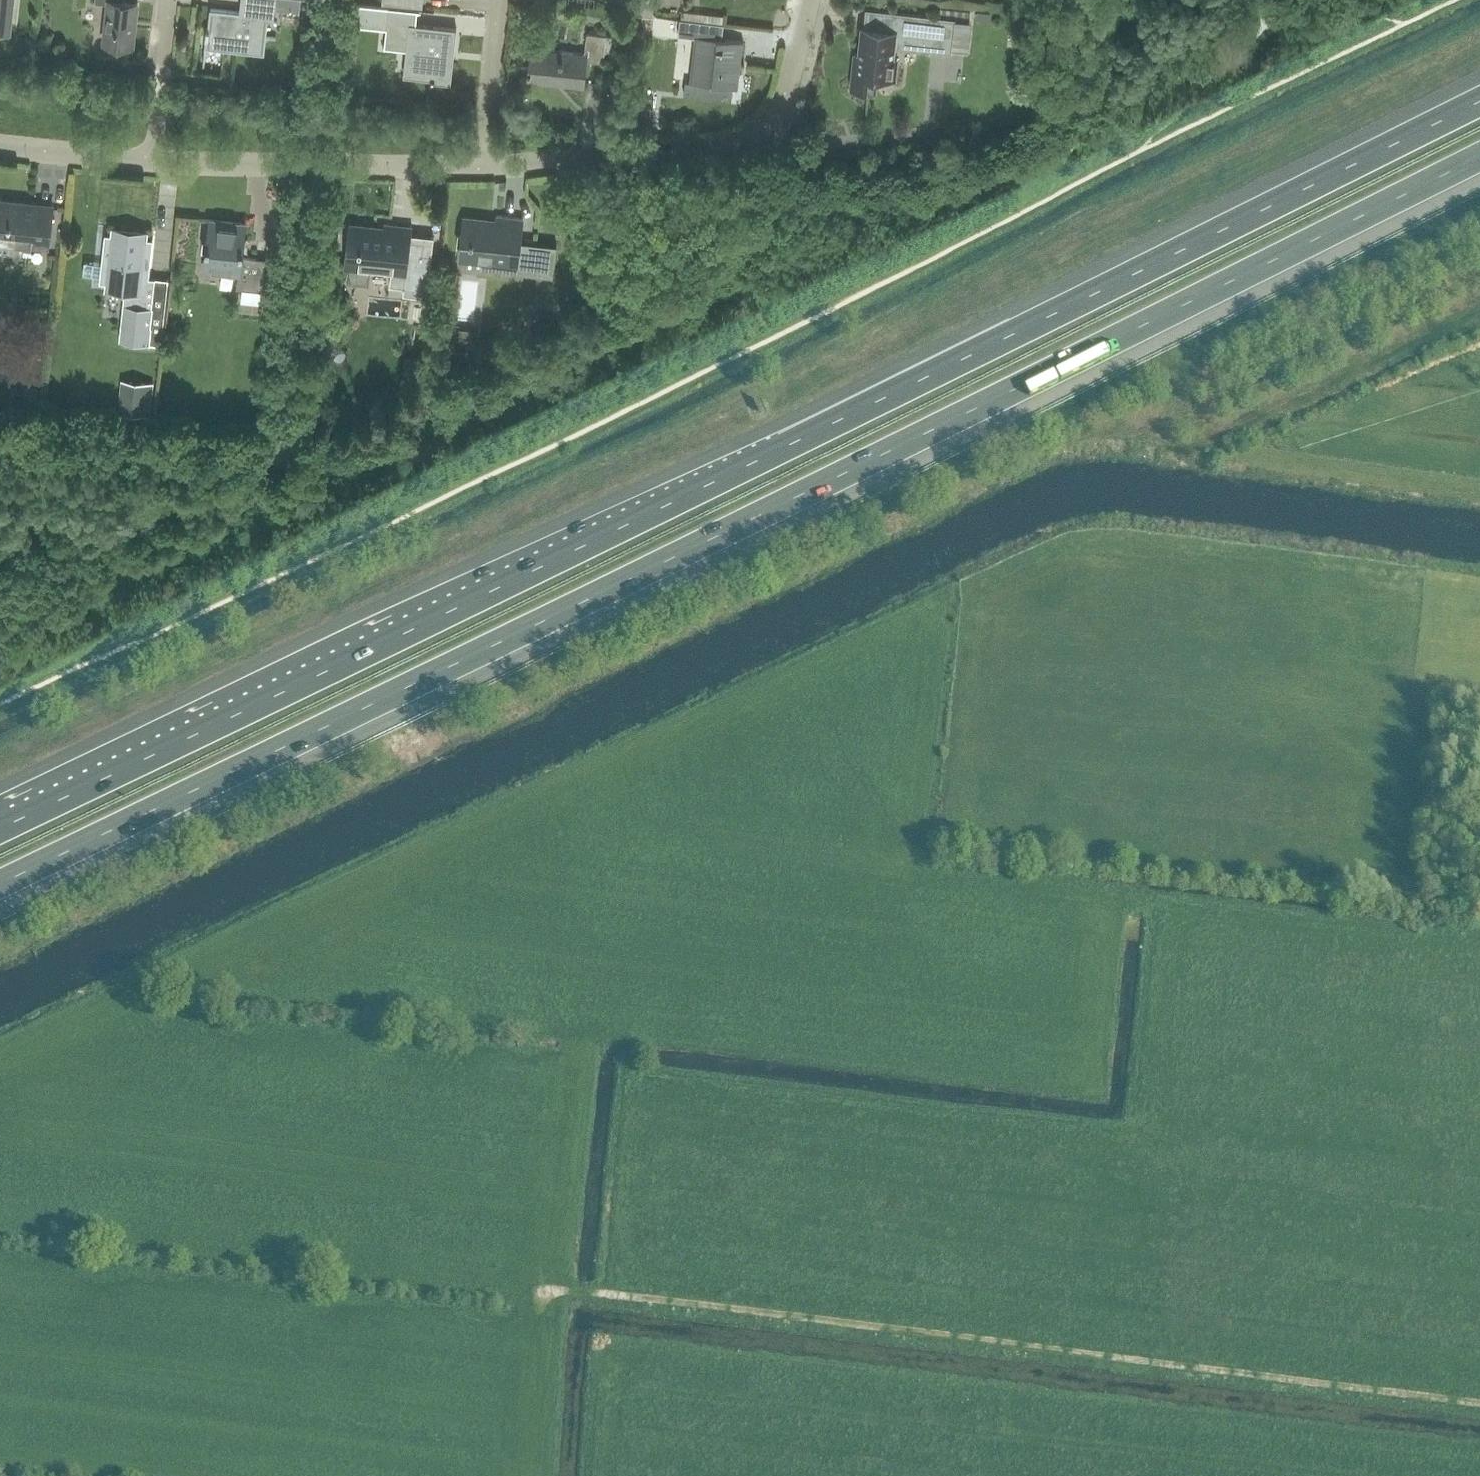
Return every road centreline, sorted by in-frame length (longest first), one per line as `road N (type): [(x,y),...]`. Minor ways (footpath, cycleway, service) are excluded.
road 1 (motorway): [(1479,101),(0,829)]
road 2 (motorway): [(0,881),(1479,154)]
road 3 (residential): [(487,163),(662,148),(764,125),(798,76),(816,0)]
road 4 (residential): [(487,163),(155,166)]
road 5 (residential): [(155,166),(169,0)]
road 6 (residential): [(501,0),(487,163)]
road 7 (residential): [(155,166),(0,143)]

